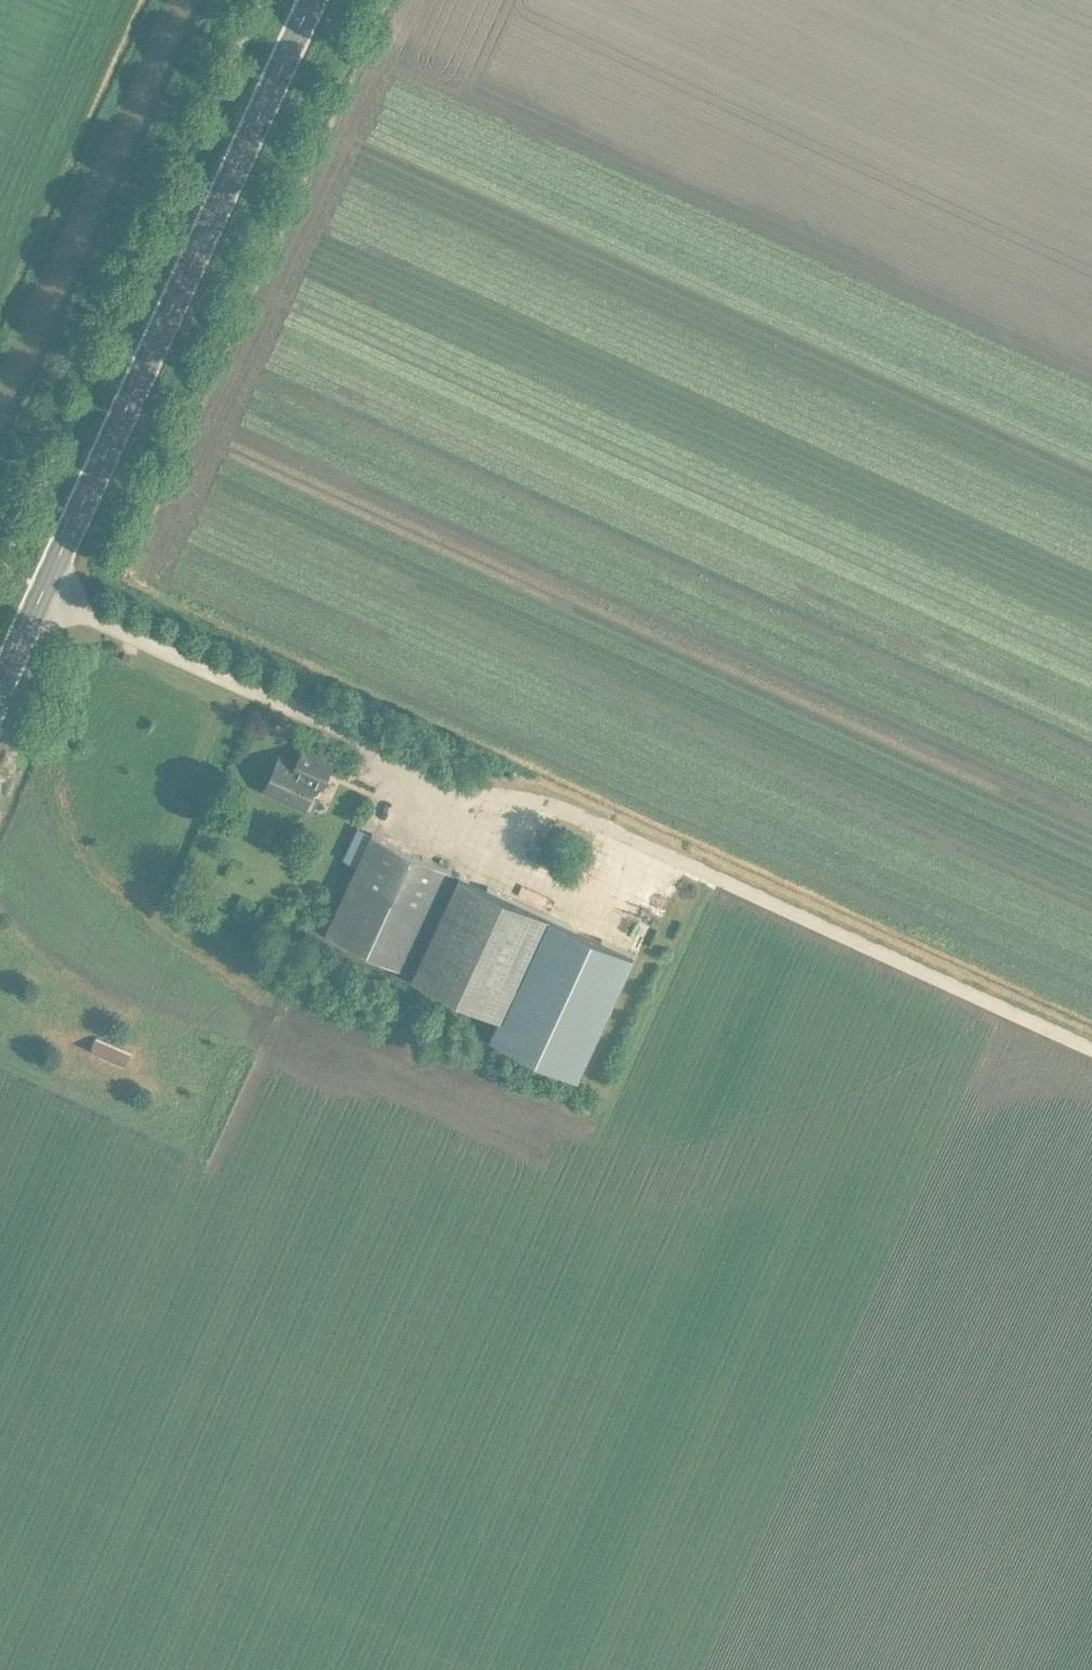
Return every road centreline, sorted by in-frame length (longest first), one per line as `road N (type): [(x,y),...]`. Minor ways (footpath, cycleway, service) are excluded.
road 1 (tertiary): [(0,684),(313,0)]

